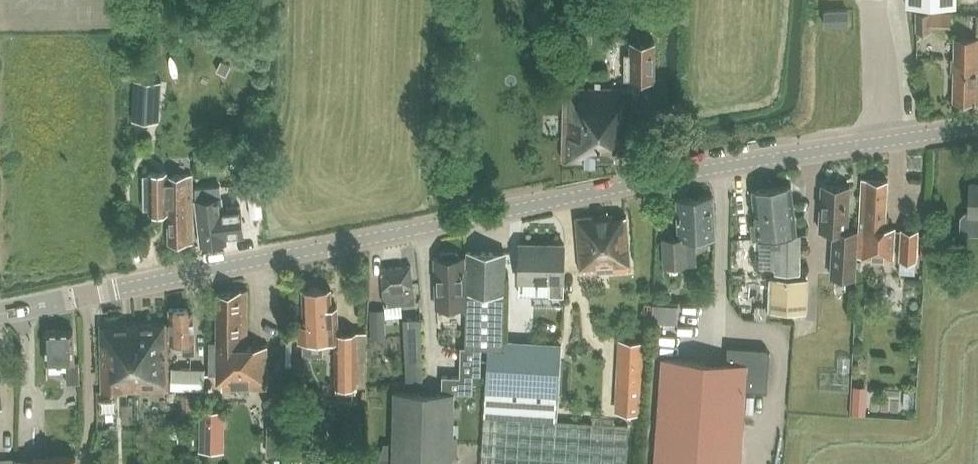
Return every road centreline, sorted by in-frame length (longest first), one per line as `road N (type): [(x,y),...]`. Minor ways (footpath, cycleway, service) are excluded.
road 1 (tertiary): [(0,314),(758,161),(977,131)]

